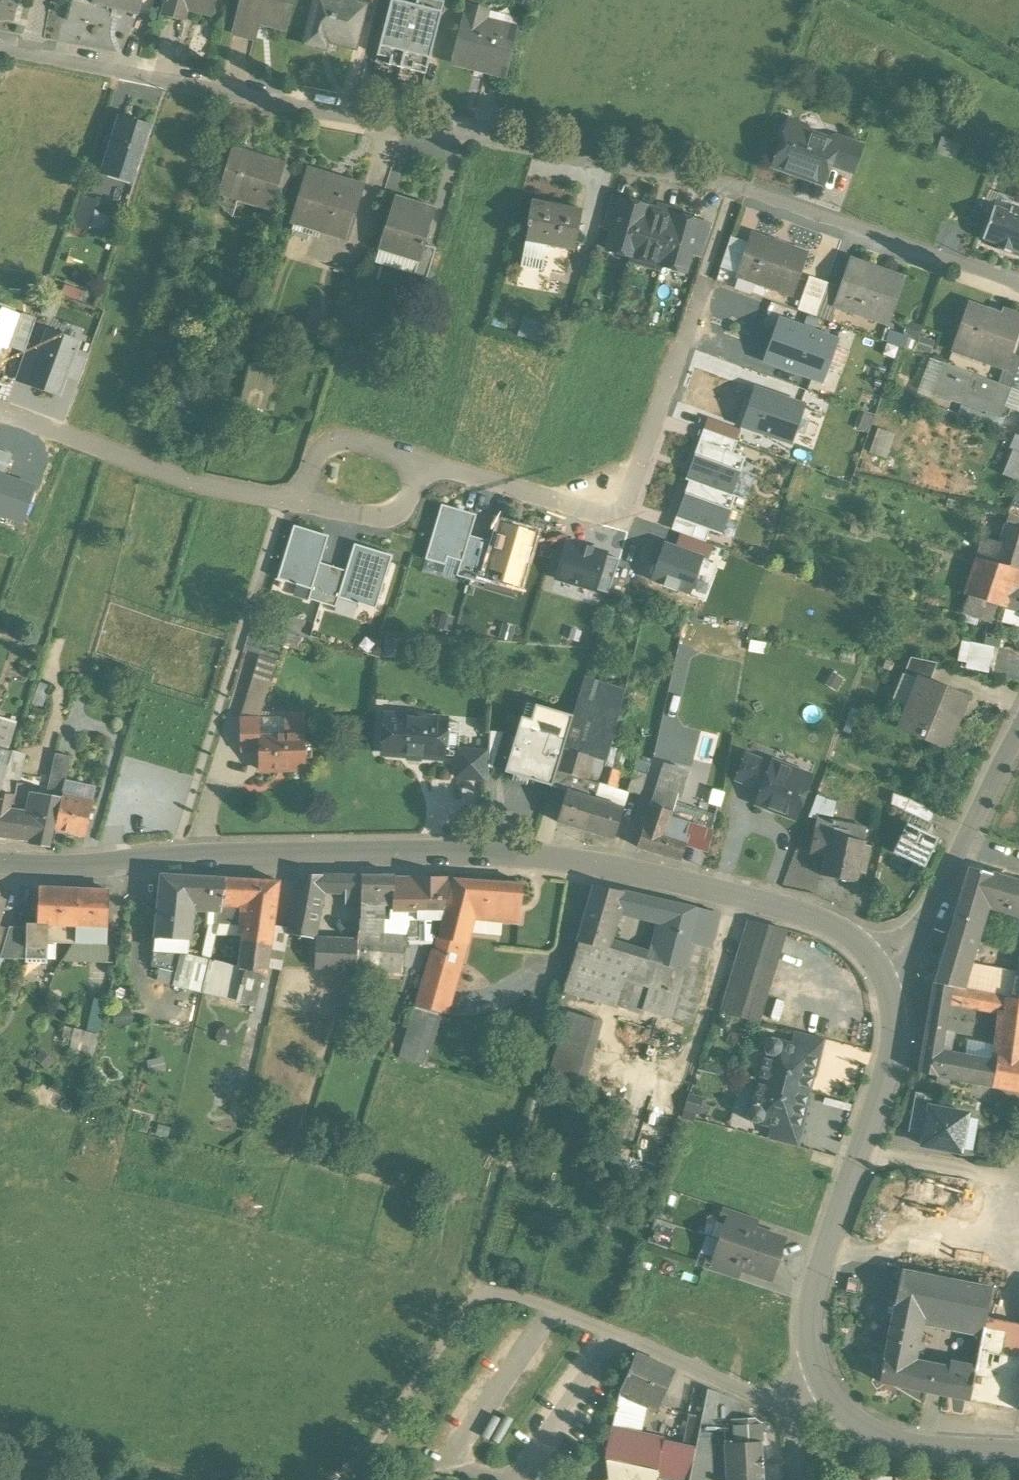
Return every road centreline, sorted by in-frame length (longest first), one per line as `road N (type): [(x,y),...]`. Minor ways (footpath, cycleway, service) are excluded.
road 1 (residential): [(0,46),(733,190),(1018,288)]
road 2 (unclassified): [(876,967),(836,927),(786,908),(561,860),(379,855),(0,864)]
road 3 (unclassified): [(1018,1458),(909,1450),(878,1438),(846,1419),(819,1376),(813,1318),(893,1037),(893,1002),(876,967)]
road 4 (residential): [(425,462),(617,518),(706,278)]
road 5 (residential): [(0,416),(179,475),(298,503)]
road 6 (track): [(358,1479),(451,1332),(480,1299),(511,1298),(552,1310)]
road 7 (residential): [(876,967),(934,906),(1018,732)]
road 8 (residential): [(298,503),(318,447),(336,436),(425,462)]
road 9 (residential): [(298,503),(389,521),(405,509),(425,462)]

